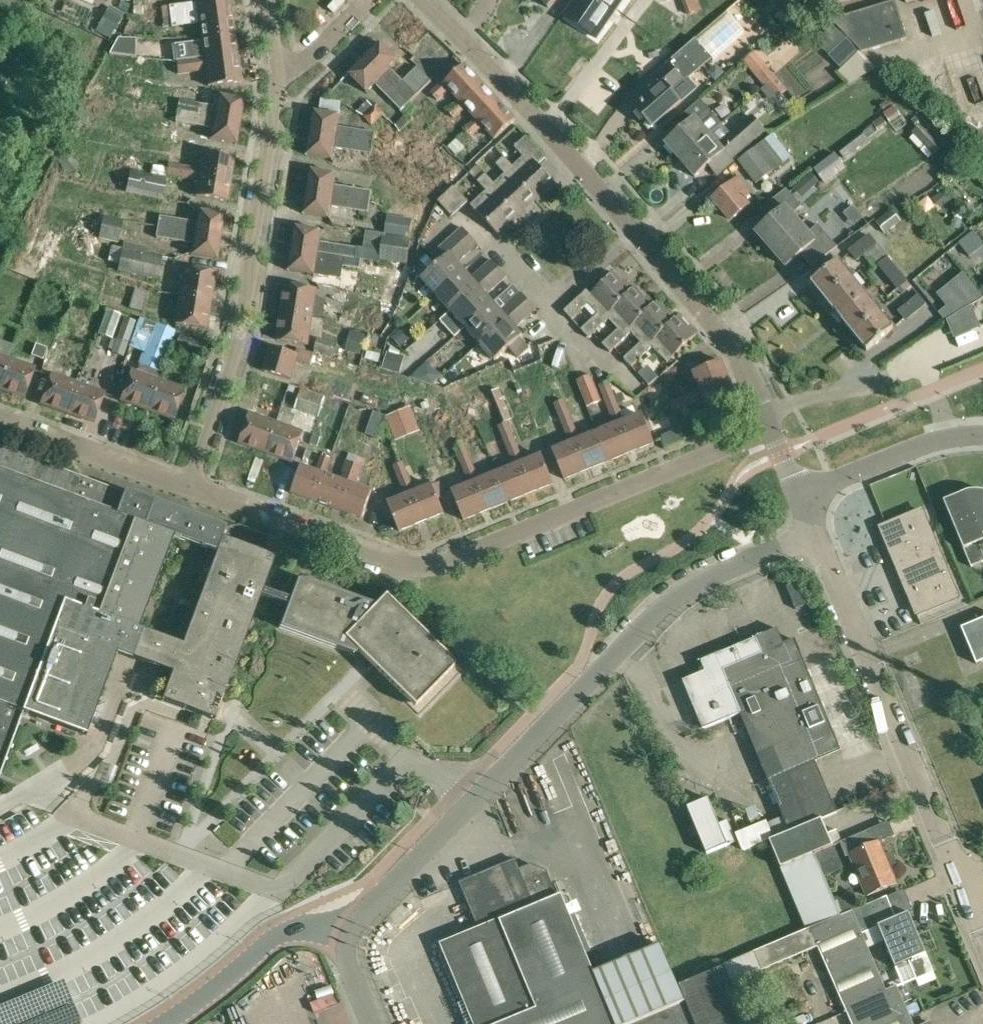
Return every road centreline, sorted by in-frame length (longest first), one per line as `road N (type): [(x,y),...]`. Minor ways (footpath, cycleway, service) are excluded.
road 1 (unclassified): [(771,431),(421,567),(188,490)]
road 2 (unclassified): [(355,935),(669,604),(814,534)]
road 3 (residential): [(188,490),(247,287),(277,66)]
road 4 (residential): [(967,885),(814,534)]
road 5 (residential): [(637,236),(421,0)]
road 6 (unclassified): [(766,419),(982,336)]
road 7 (residential): [(766,419),(711,323),(637,236)]
road 8 (unclassified): [(355,935),(286,933),(170,1023)]
road 9 (unclassified): [(188,490),(0,424)]
road 10 (residential): [(982,435),(899,453),(798,495)]

